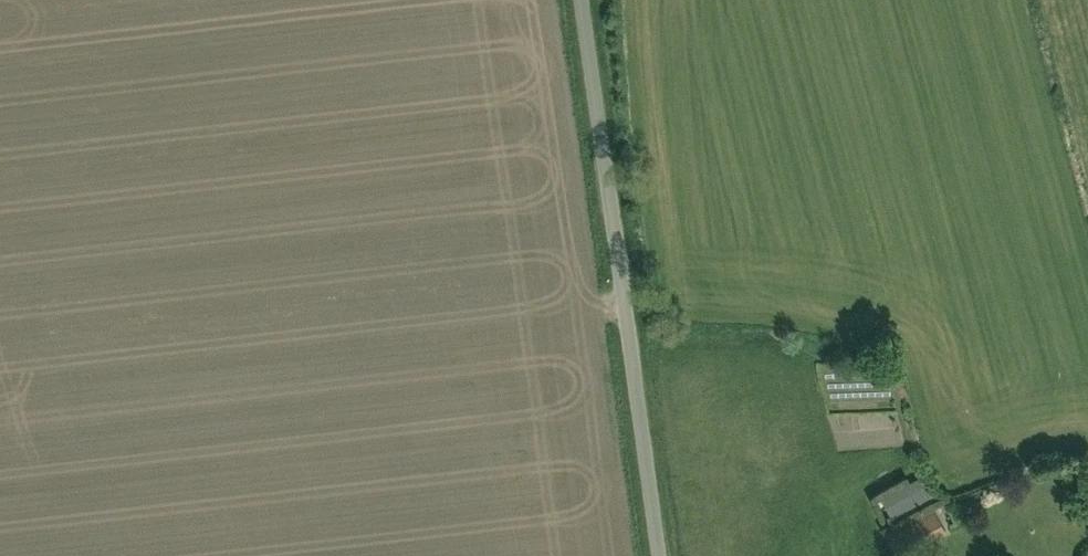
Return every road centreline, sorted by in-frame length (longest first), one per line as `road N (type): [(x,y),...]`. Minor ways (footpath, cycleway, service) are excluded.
road 1 (unclassified): [(660,555),(582,0)]

